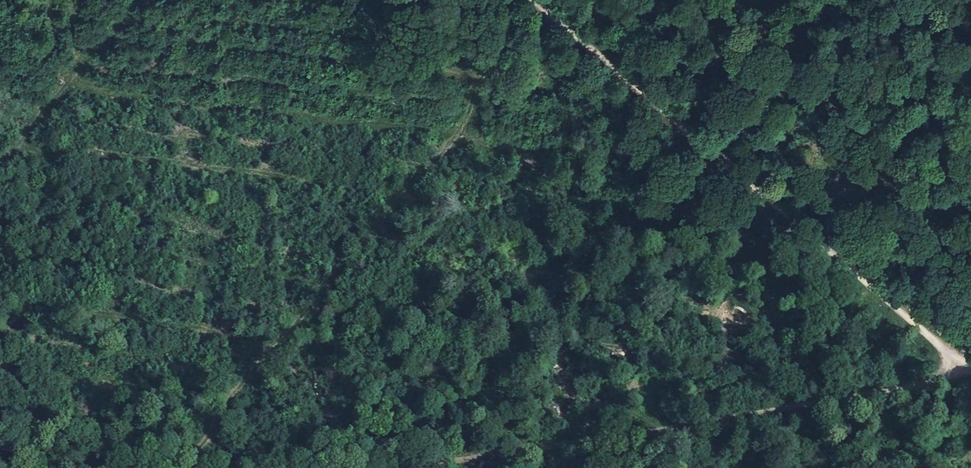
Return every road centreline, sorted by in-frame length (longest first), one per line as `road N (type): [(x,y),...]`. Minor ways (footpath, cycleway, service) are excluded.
road 1 (track): [(171,467),(465,128),(482,75),(540,7)]
road 2 (track): [(392,467),(802,413),(970,372)]
road 3 (track): [(531,0),(970,365)]

